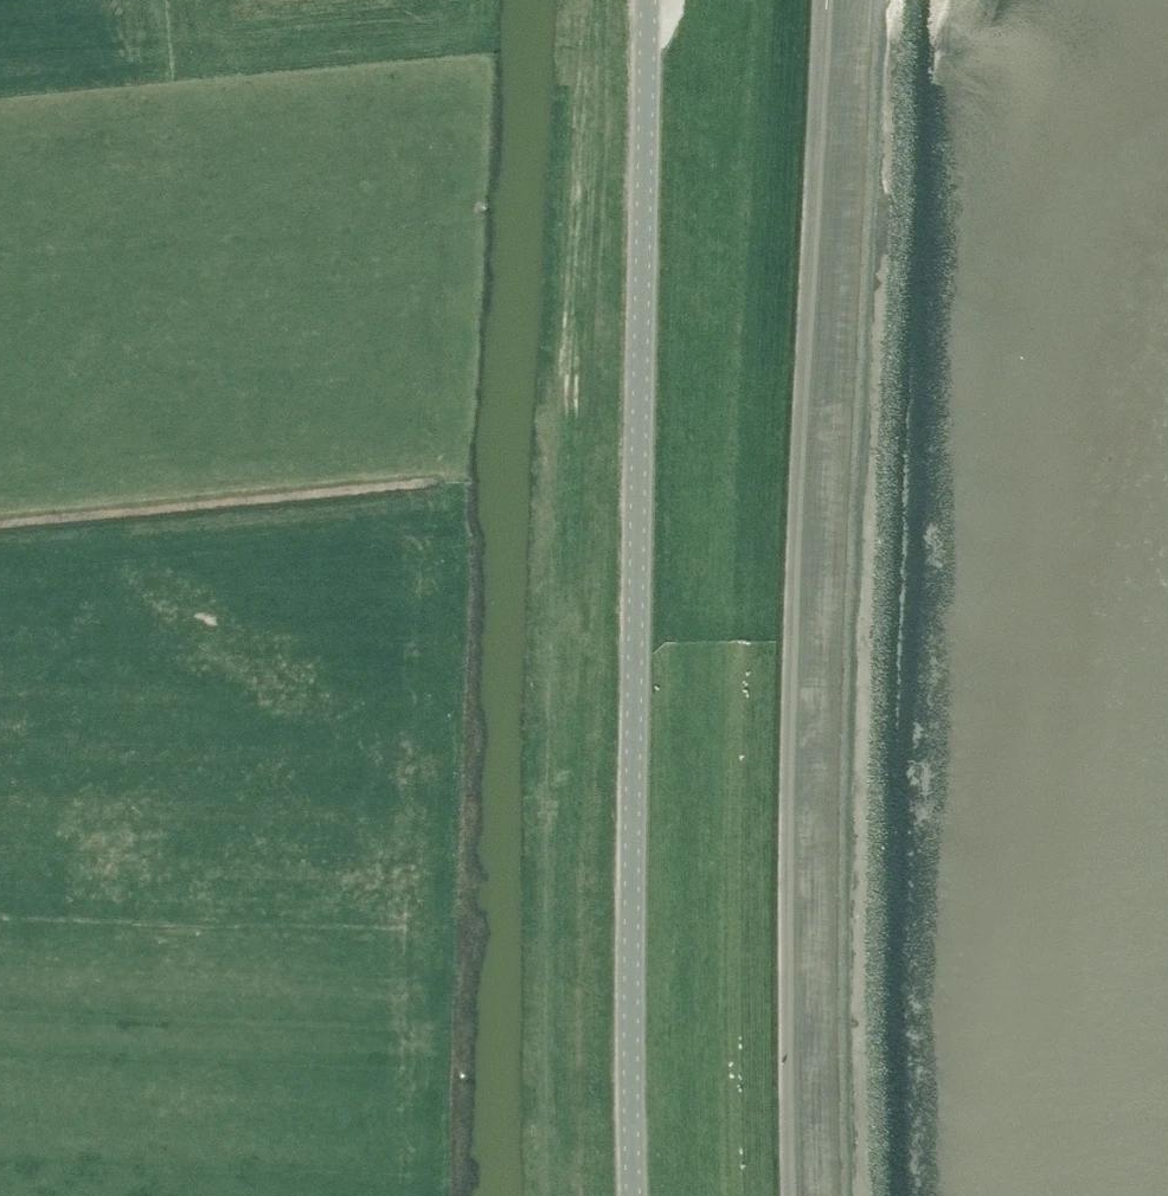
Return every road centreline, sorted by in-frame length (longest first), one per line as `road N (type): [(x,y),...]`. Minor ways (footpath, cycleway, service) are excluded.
road 1 (tertiary): [(635,1195),(623,953),(646,0)]

